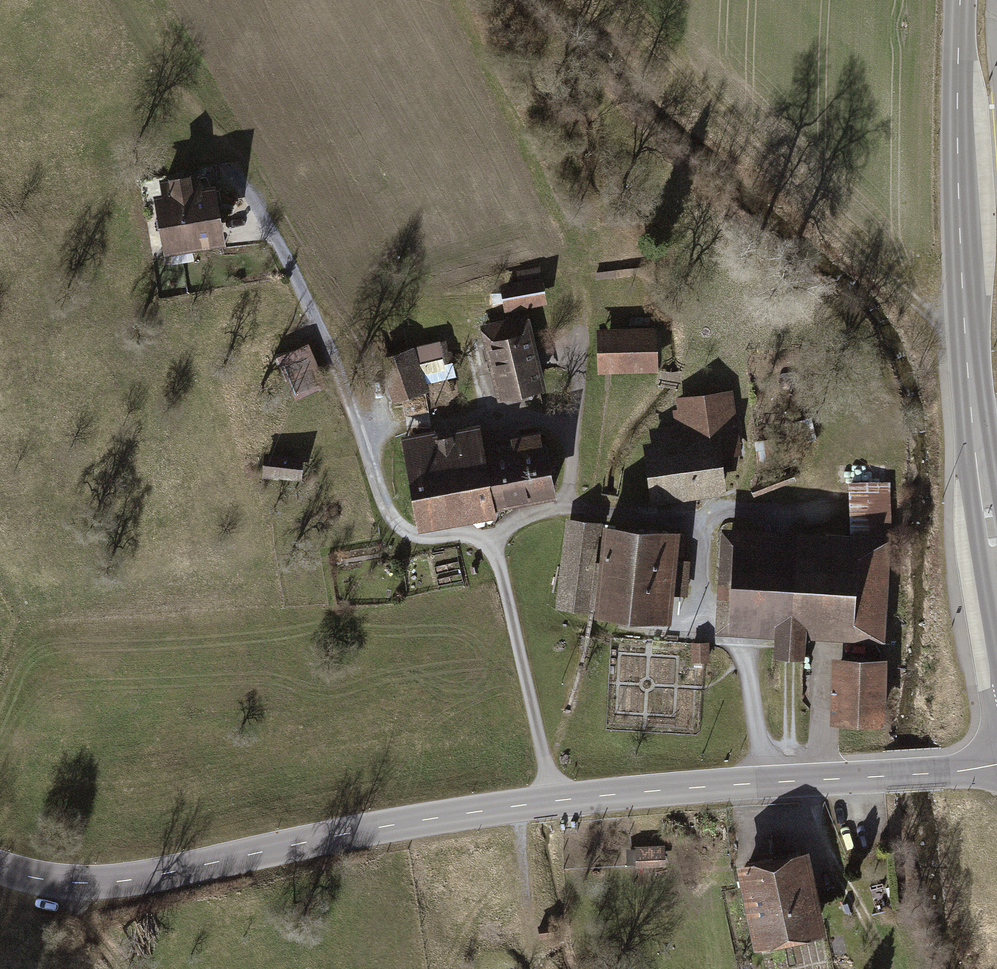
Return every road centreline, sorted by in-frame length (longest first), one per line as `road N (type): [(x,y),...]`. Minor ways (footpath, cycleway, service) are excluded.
road 1 (residential): [(556,801),(487,534),(416,541),(389,519),(336,346),(224,160)]
road 2 (secondary): [(0,868),(54,881),(131,880),(404,823),(556,801)]
road 3 (track): [(611,0),(916,301),(964,334)]
road 4 (secondary): [(556,801),(996,766)]
road 5 (secondary): [(959,0),(958,207),(975,425)]
road 6 (track): [(574,332),(574,273),(470,67),(451,0)]
road 7 (track): [(801,780),(840,883),(887,968)]
road 8 (secondary): [(975,425),(996,574)]

